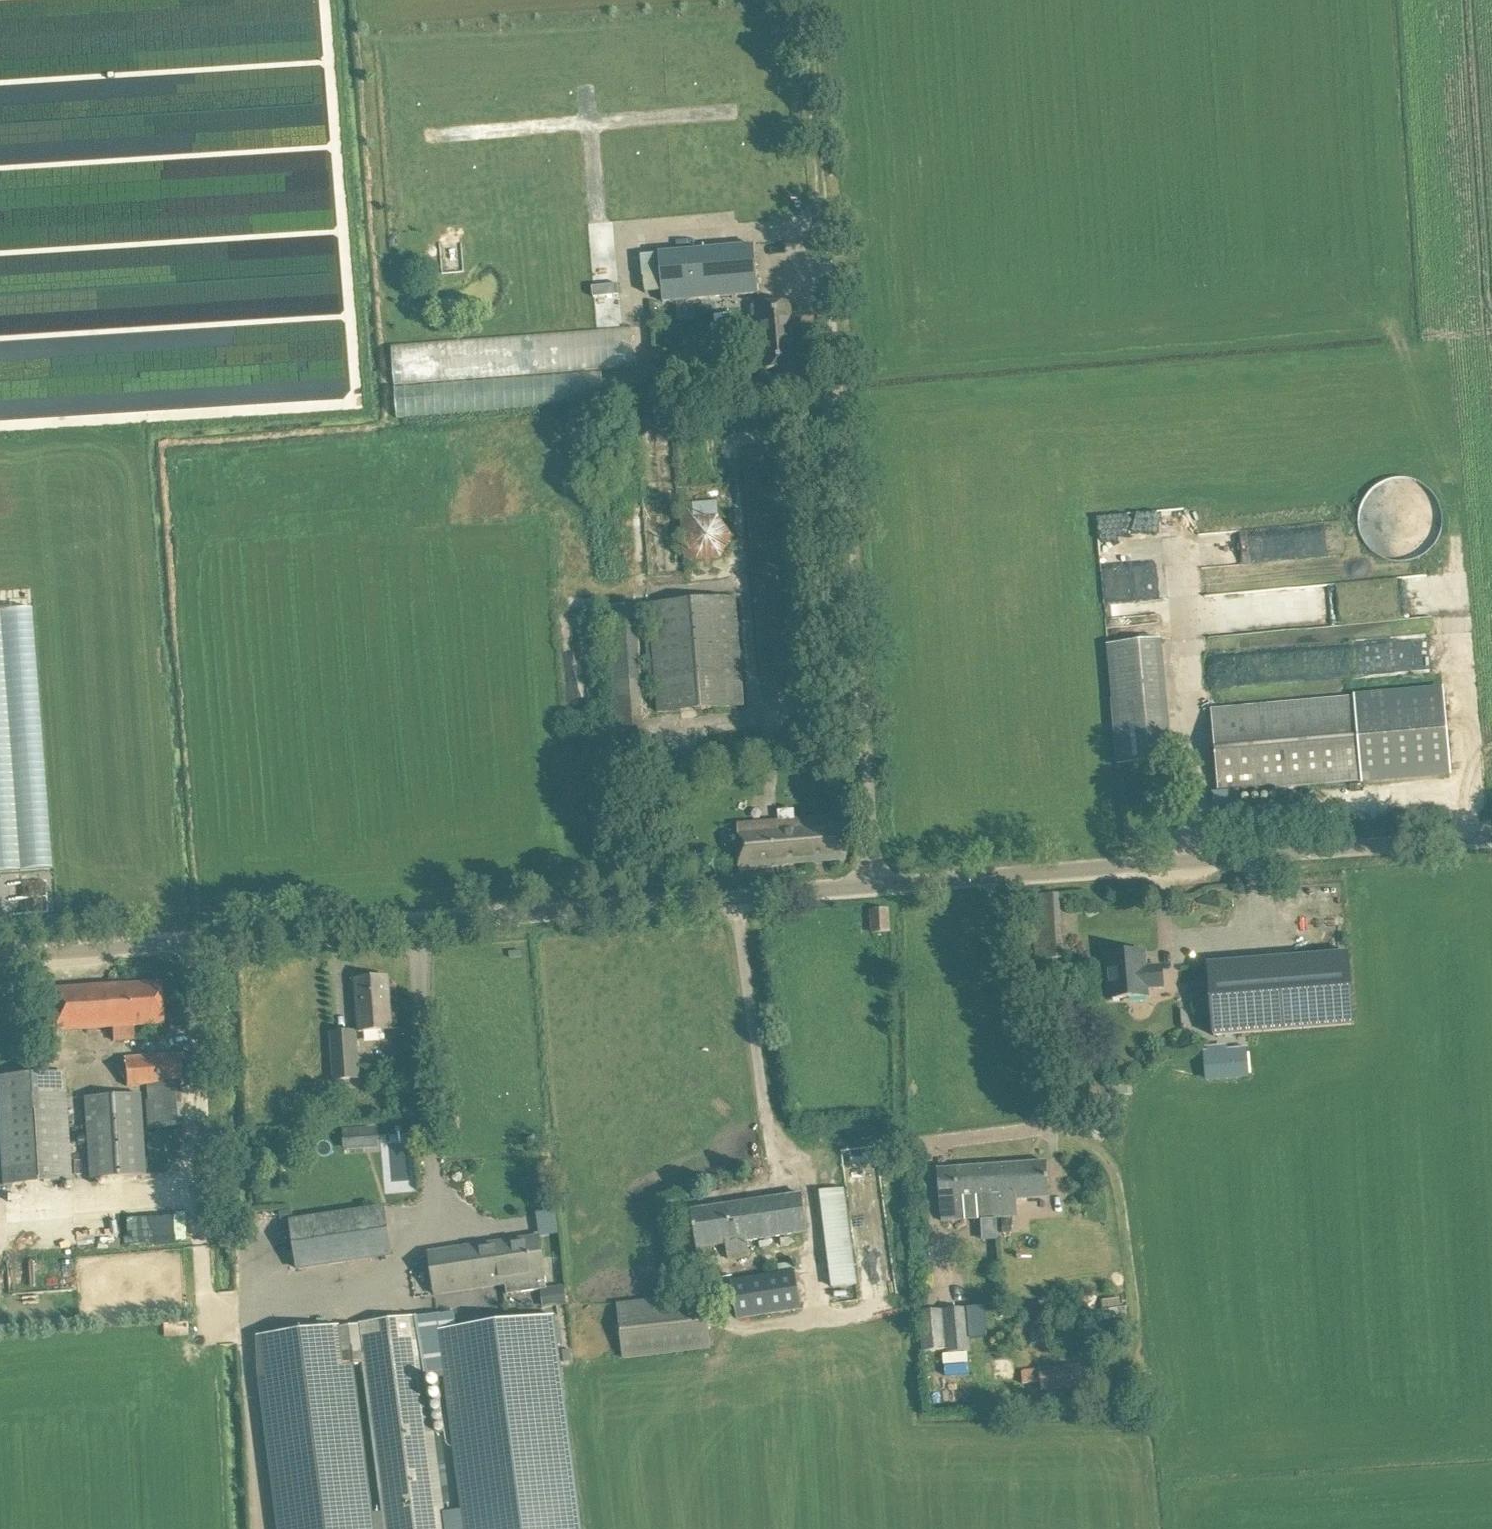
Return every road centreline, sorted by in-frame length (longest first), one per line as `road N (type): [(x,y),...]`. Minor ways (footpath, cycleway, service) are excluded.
road 1 (unclassified): [(0,957),(875,885)]
road 2 (unclassified): [(875,885),(801,168)]
road 3 (unclassified): [(875,885),(1491,837)]
road 4 (track): [(801,168),(788,0)]

